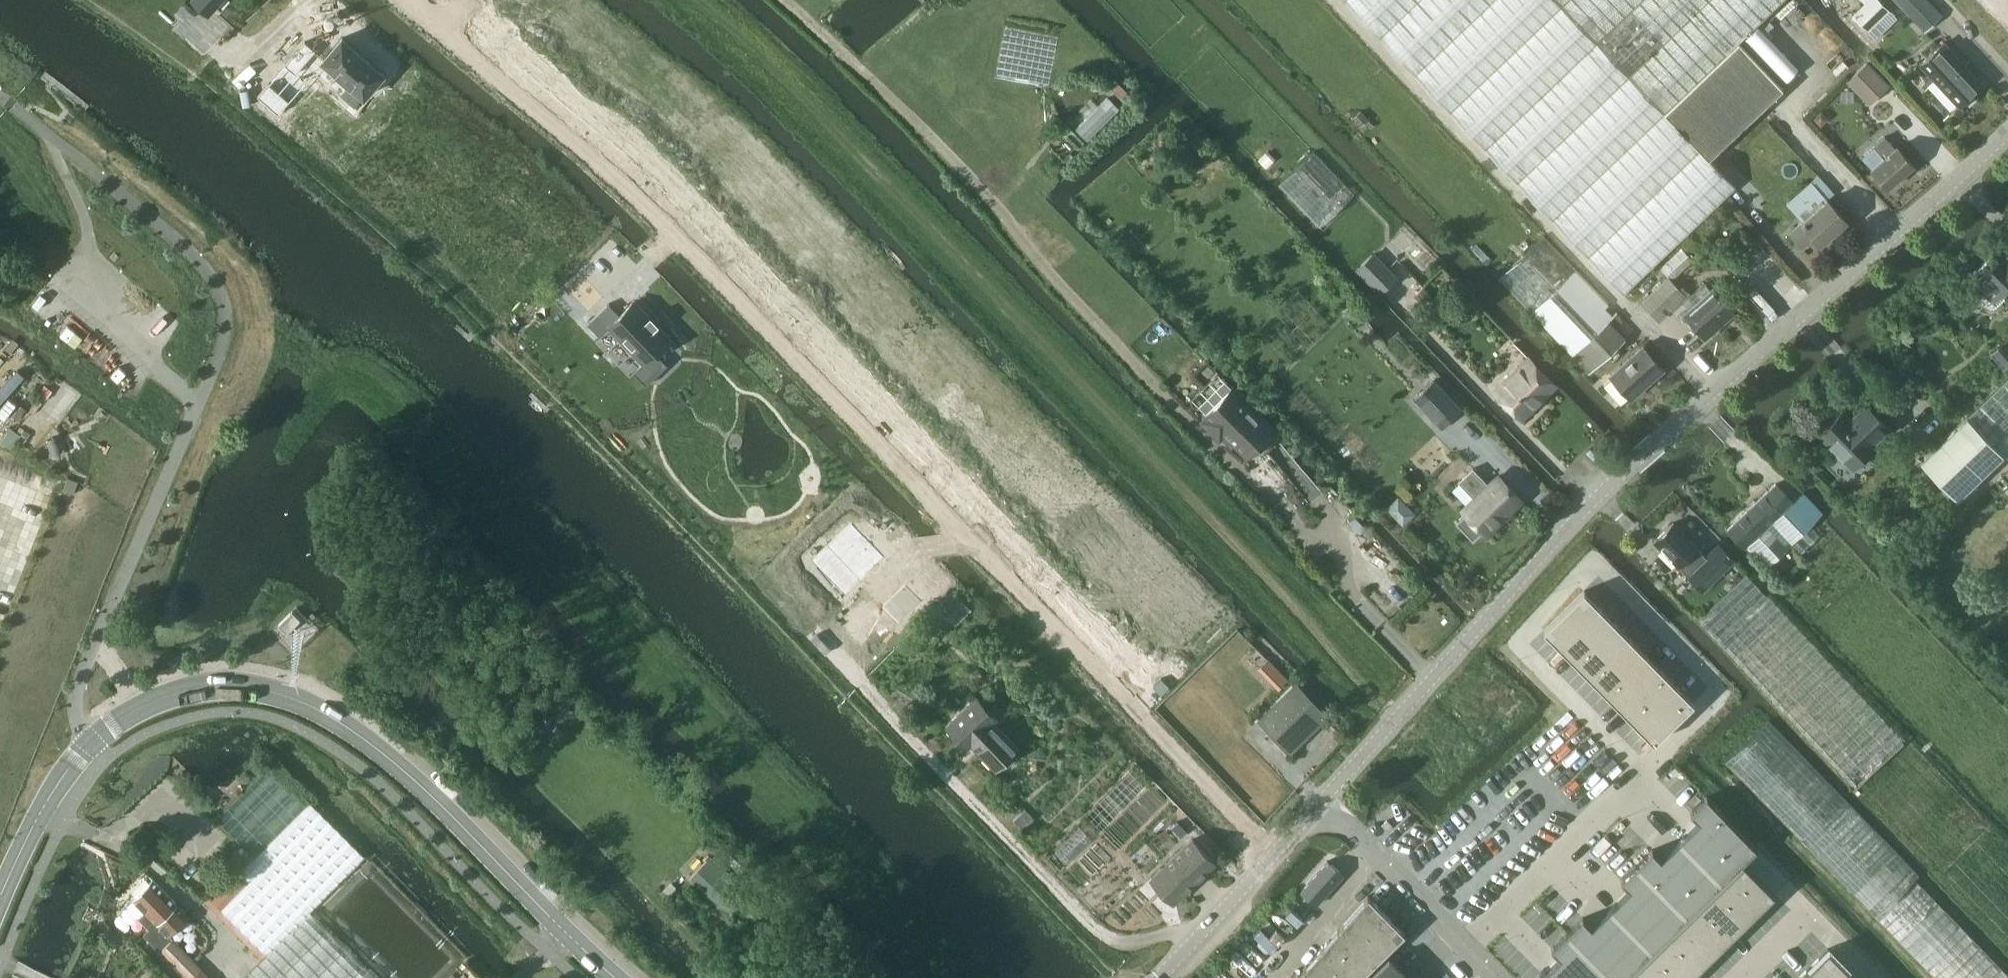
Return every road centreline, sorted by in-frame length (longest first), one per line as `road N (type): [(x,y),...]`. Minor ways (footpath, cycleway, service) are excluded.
road 1 (residential): [(1272,855),(661,207),(417,0)]
road 2 (track): [(1388,727),(949,239),(693,0)]
road 3 (residential): [(94,742),(83,725),(81,689),(230,316),(223,287),(184,243),(13,103)]
road 4 (secondary): [(620,977),(374,743),(320,709),(242,686),(197,689),(155,700),(94,742)]
road 5 (unclassified): [(1566,528),(2007,133)]
road 6 (track): [(877,706),(610,429),(593,381)]
road 7 (residential): [(1566,528),(1720,693),(1651,760)]
road 8 (unclassified): [(1498,977),(1343,822),(1312,812)]
road 9 (residential): [(1498,604),(1651,760)]
road 10 (secondary): [(94,742),(64,773),(0,896)]
road 11 (unknown): [(1892,234),(1776,109)]
road 12 (unclassified): [(1157,977),(1272,855)]
road 13 (unclassified): [(1388,727),(1498,604)]
road 14 (residential): [(312,0),(255,55),(239,59),(187,26)]

